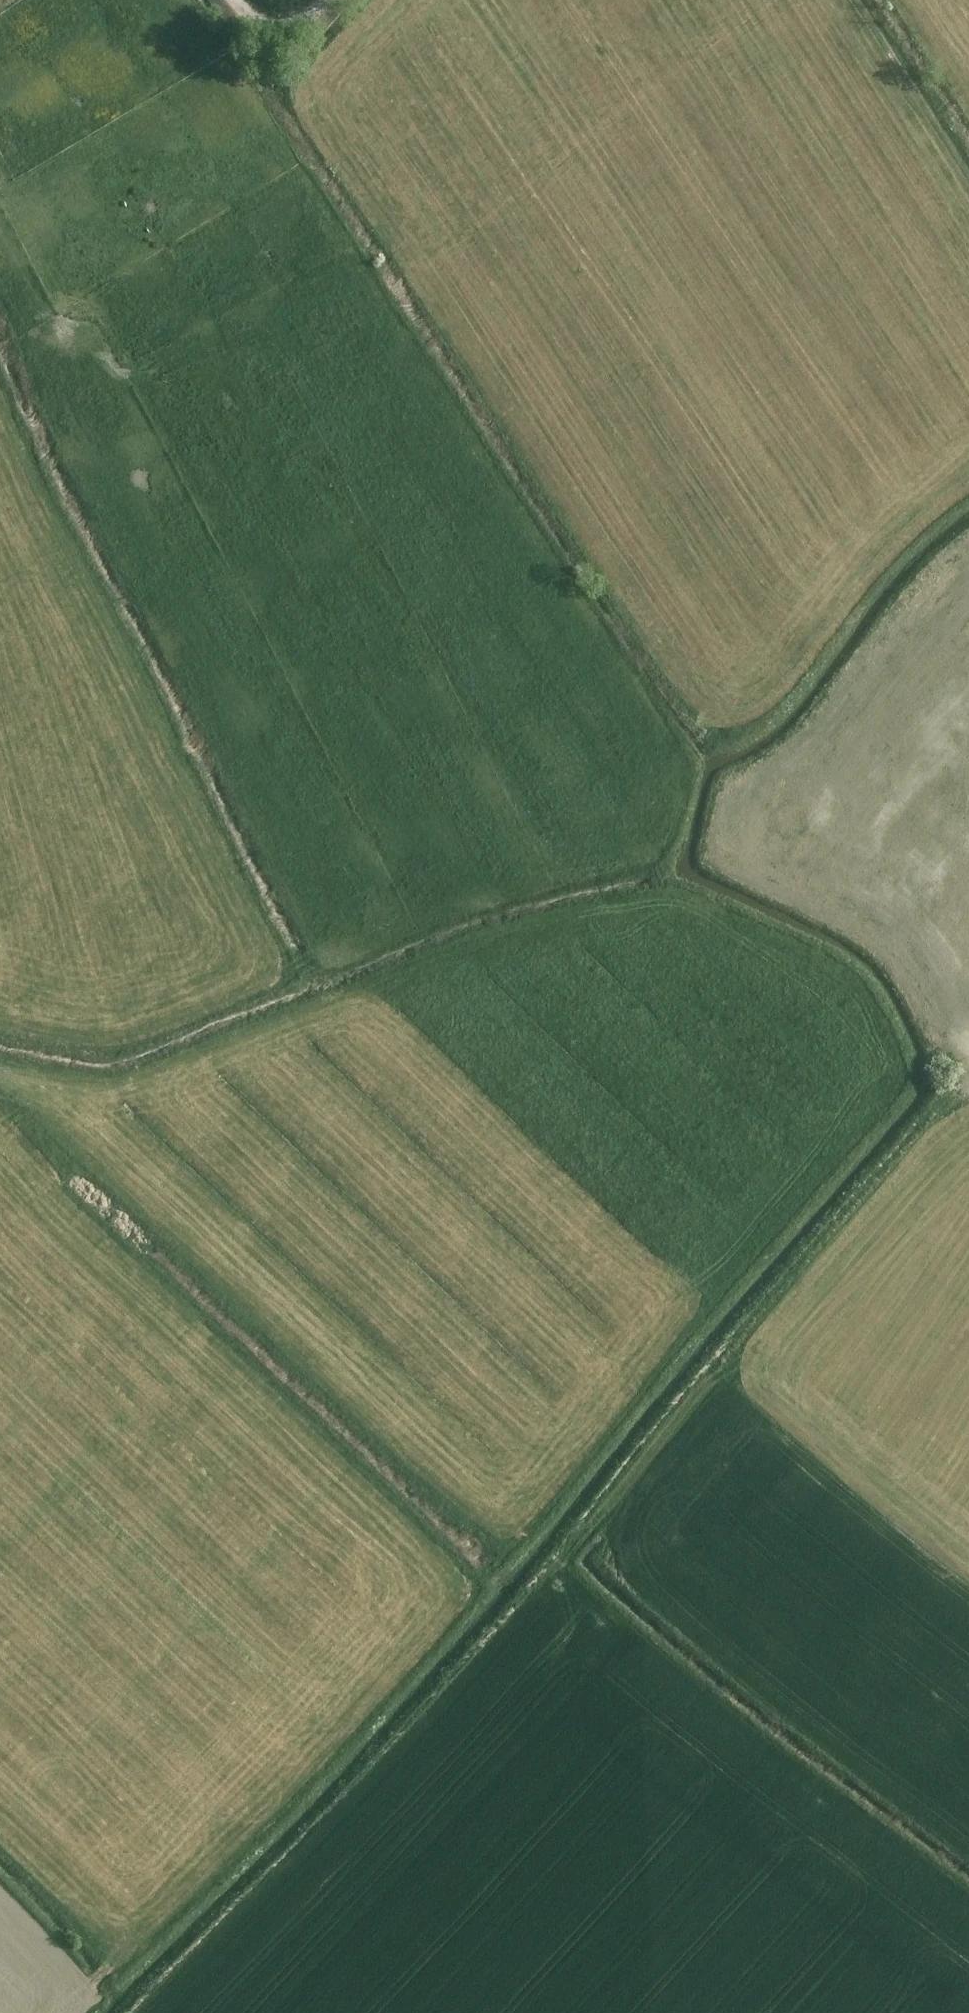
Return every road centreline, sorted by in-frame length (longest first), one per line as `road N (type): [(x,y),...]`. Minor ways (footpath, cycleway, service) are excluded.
road 1 (track): [(138,2012),(675,1428),(968,1080)]
road 2 (track): [(968,165),(862,0)]

